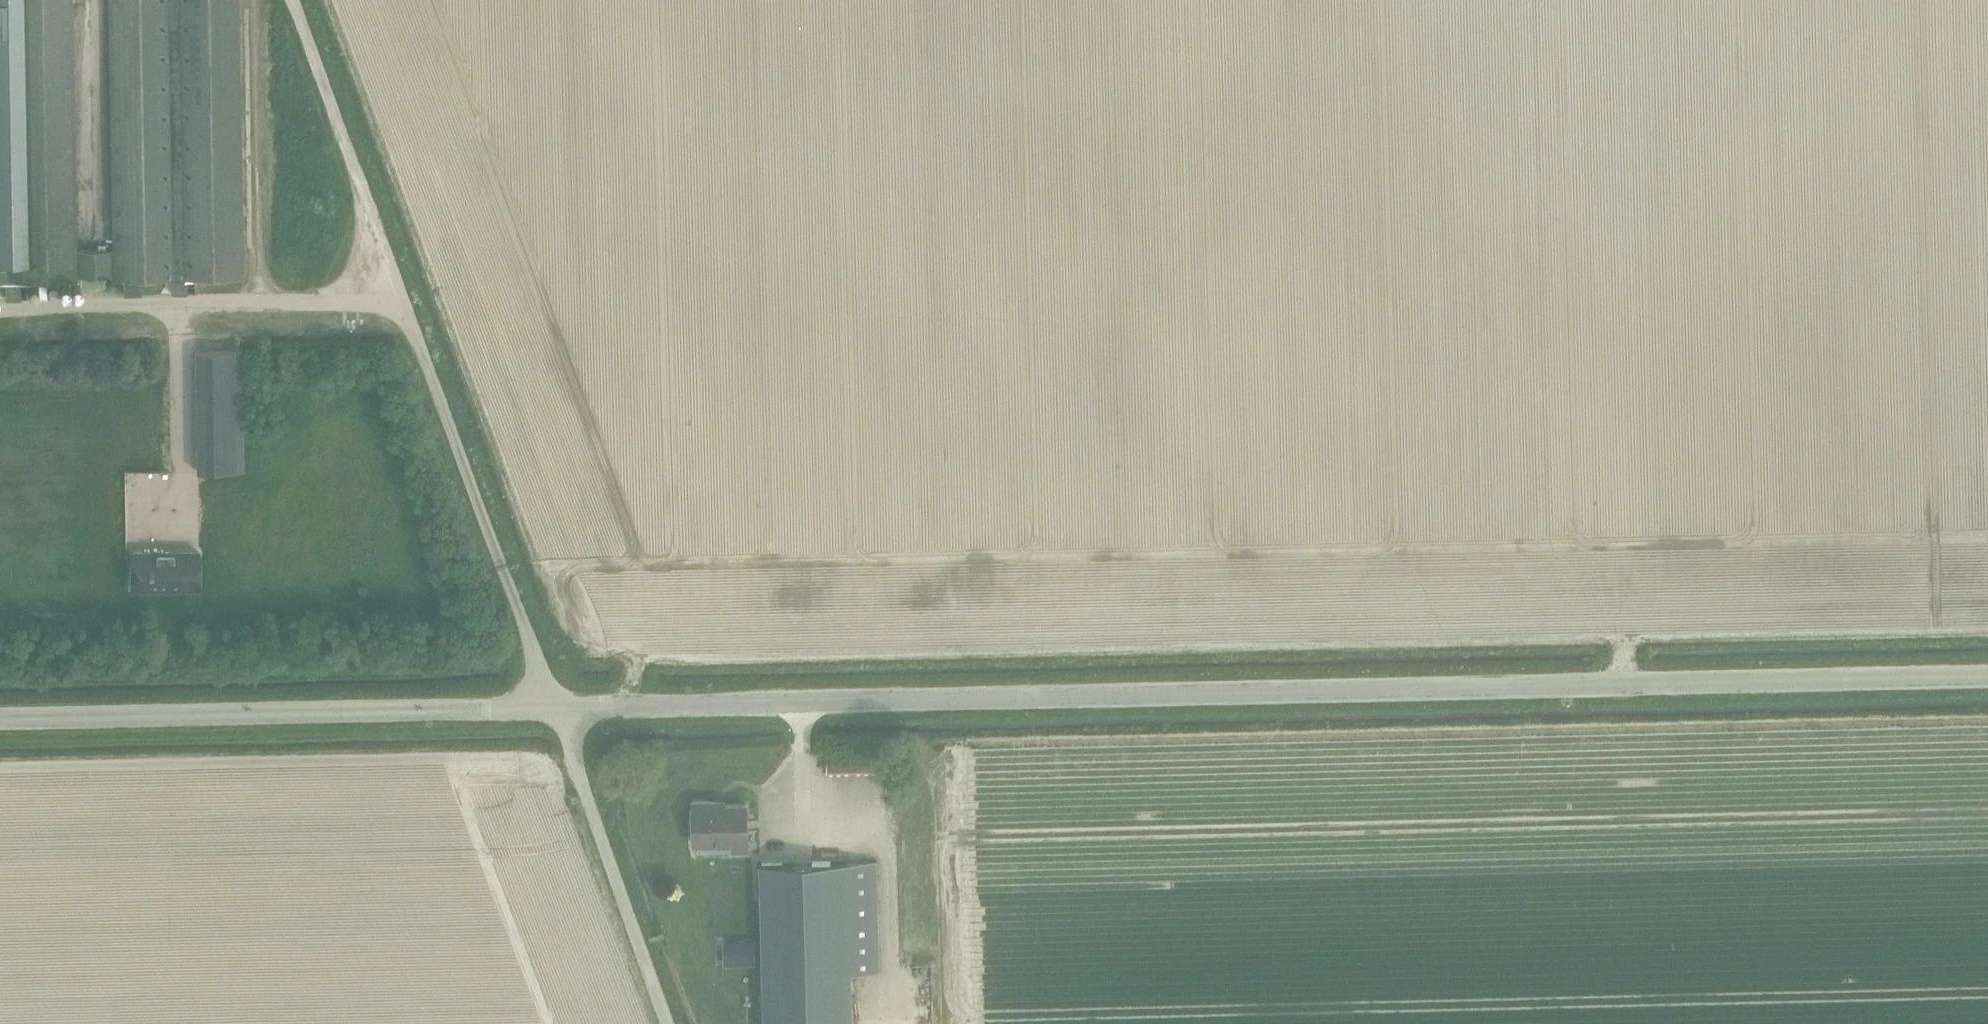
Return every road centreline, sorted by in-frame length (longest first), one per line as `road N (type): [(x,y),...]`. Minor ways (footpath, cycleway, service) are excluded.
road 1 (tertiary): [(0,722),(1987,675)]

